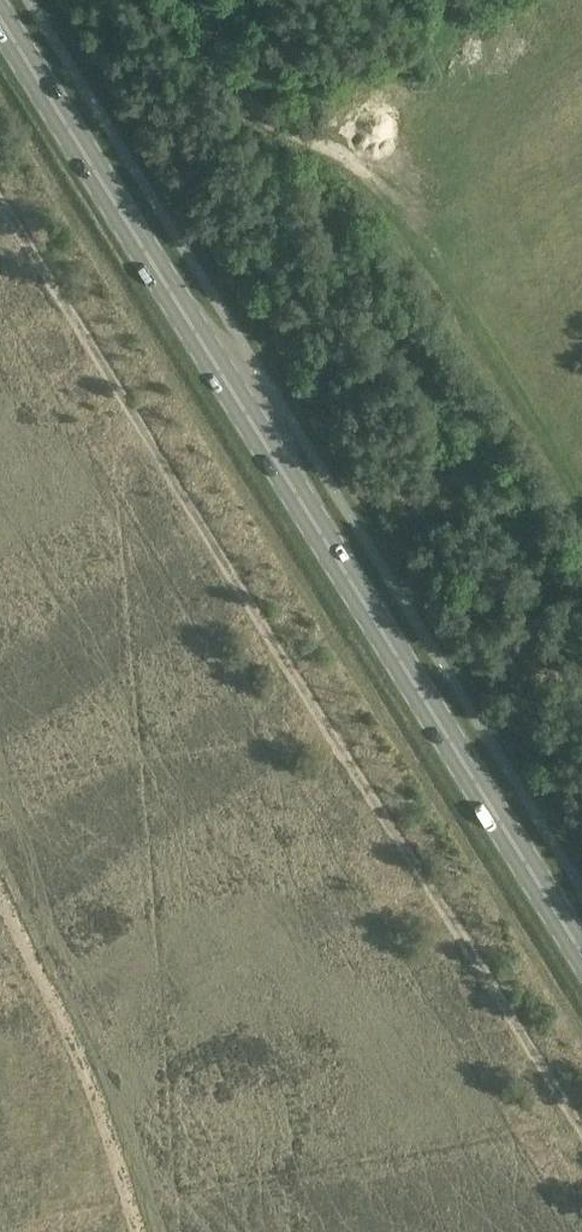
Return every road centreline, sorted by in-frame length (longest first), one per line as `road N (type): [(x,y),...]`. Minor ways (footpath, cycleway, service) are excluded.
road 1 (primary): [(581,964),(0,24)]
road 2 (track): [(581,1138),(0,203)]
road 3 (track): [(137,1231),(88,1086),(0,902)]

